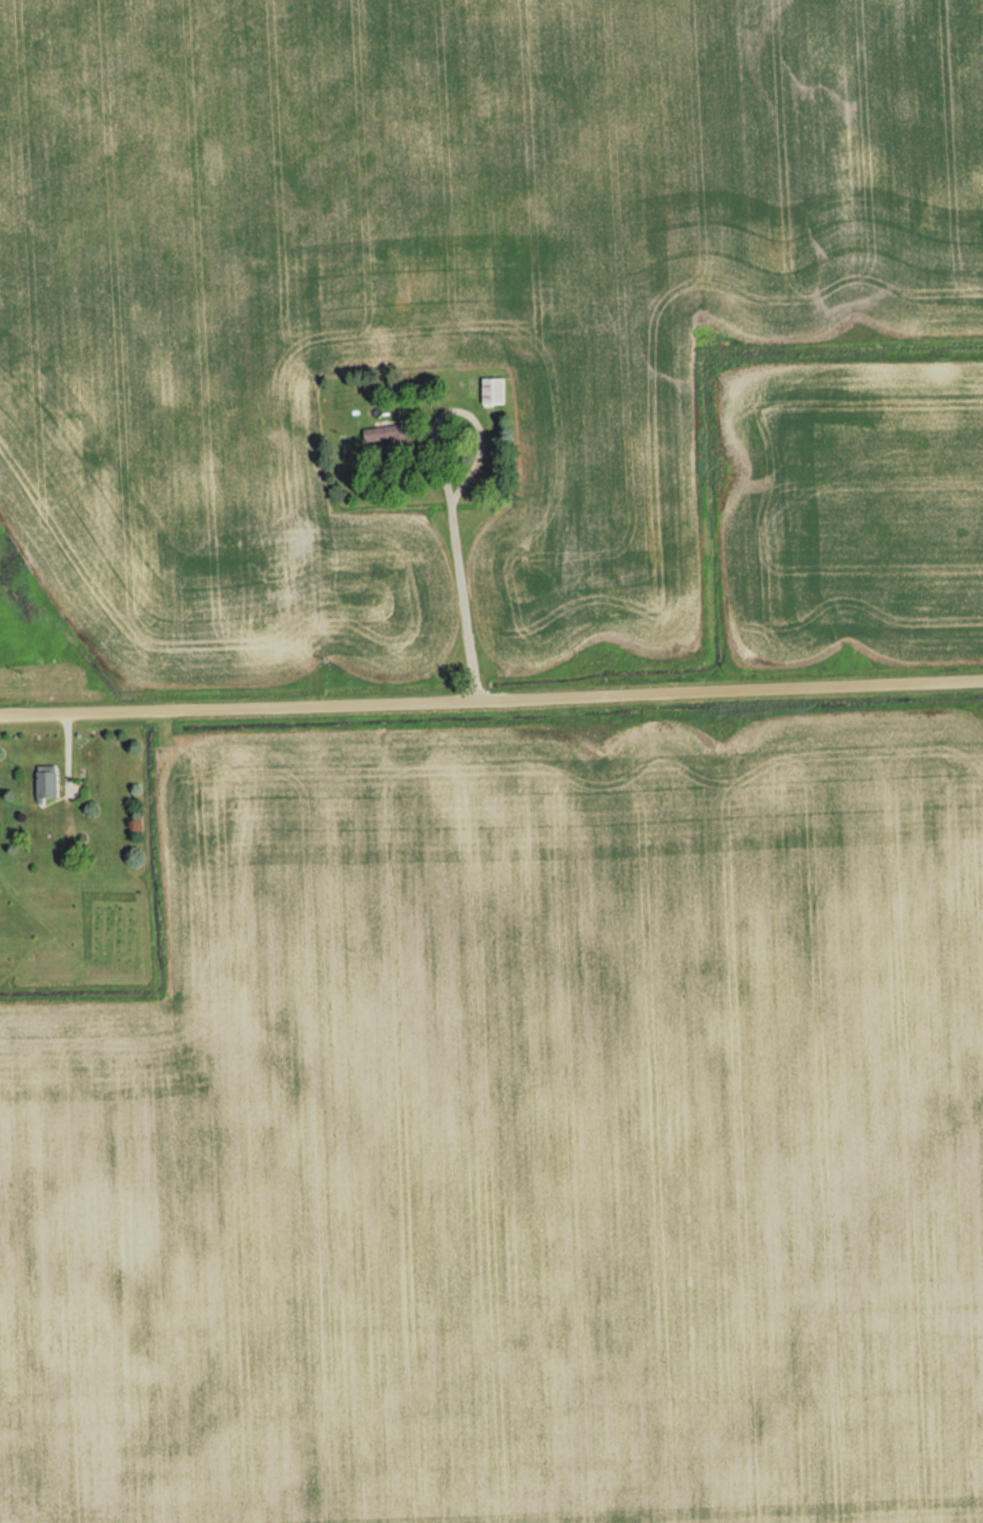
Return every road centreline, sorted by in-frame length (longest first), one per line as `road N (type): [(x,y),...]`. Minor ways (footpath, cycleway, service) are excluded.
road 1 (residential): [(0,707),(982,674)]

